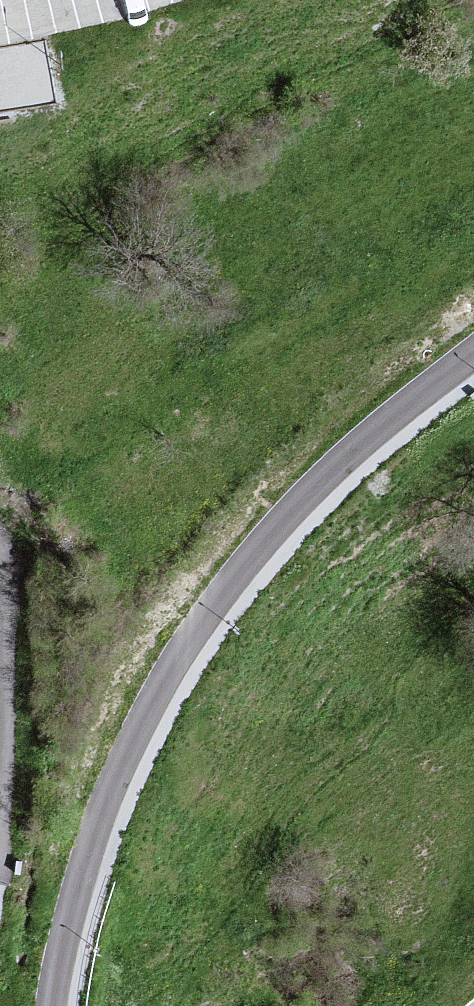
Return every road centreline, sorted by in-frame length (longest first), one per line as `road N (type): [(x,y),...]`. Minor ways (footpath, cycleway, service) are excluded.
road 1 (residential): [(51,1005),(80,874),(173,661),(257,550),(340,462),(473,355)]

